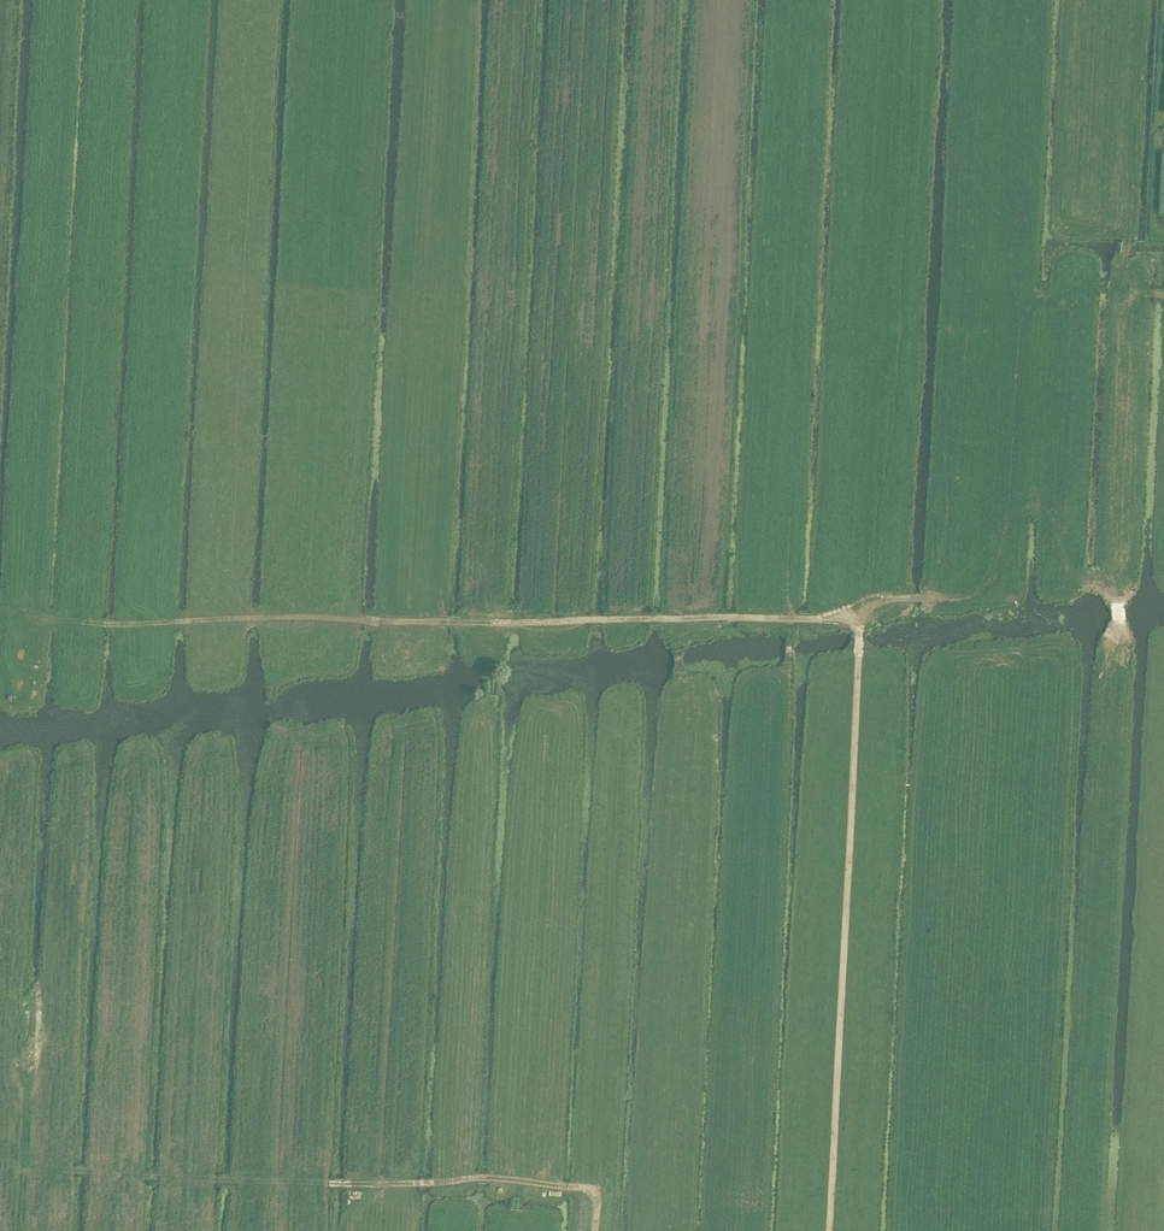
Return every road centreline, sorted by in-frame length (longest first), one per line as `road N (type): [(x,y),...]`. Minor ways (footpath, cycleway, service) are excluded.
road 1 (track): [(831,1230),(860,618)]
road 2 (track): [(595,1230),(591,1195),(570,1186),(498,1178),(410,1185),(207,1180),(63,1169)]
road 3 (track): [(487,624),(860,618),(887,600),(947,602)]

